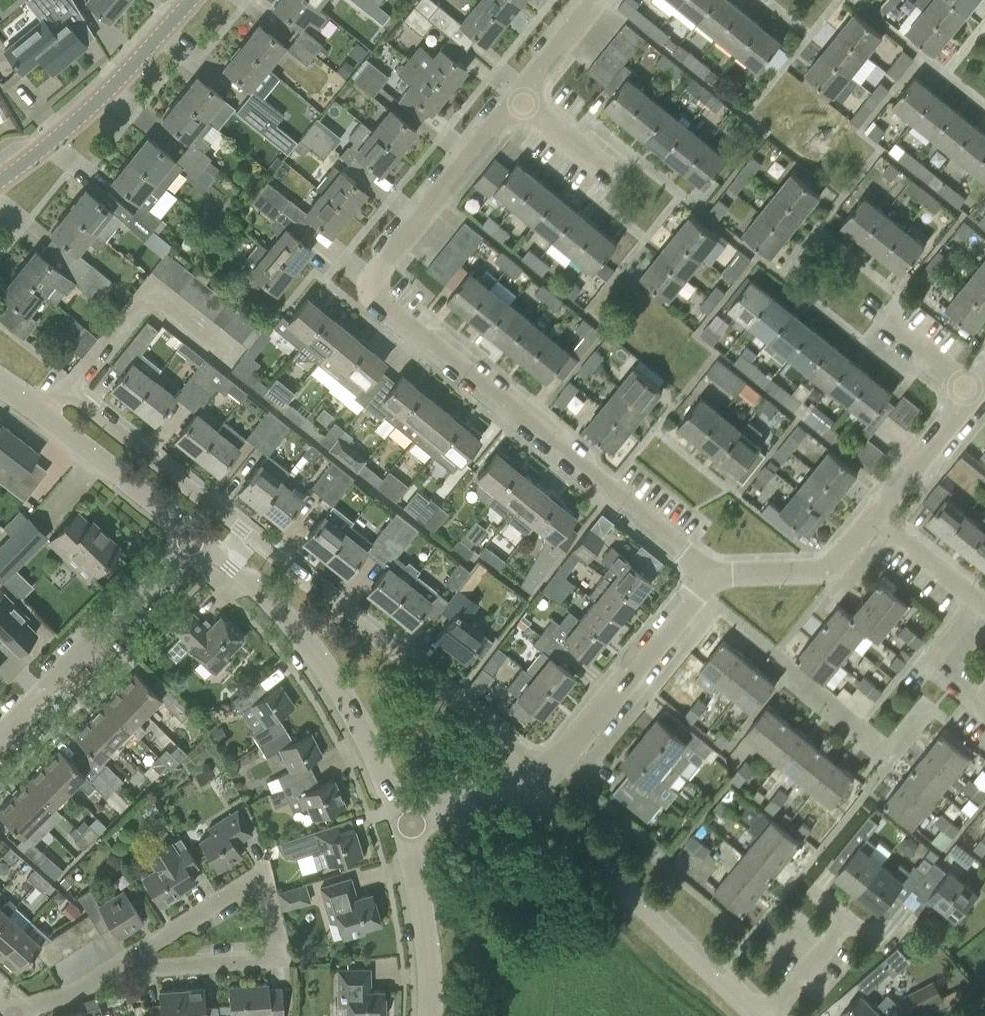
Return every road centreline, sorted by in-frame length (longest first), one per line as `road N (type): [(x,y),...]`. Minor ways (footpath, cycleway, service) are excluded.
road 1 (residential): [(711,574),(381,306),(372,288),(378,266),(513,98)]
road 2 (residential): [(46,412),(68,386),(548,768)]
road 3 (tertiary): [(404,824),(369,737),(322,659),(257,587),(194,535)]
road 4 (unclassified): [(762,1015),(532,790)]
road 5 (residential): [(0,735),(194,535)]
road 6 (tertiary): [(0,181),(63,132),(194,0)]
road 7 (unclassified): [(548,768),(711,574)]
road 8 (residential): [(119,967),(267,958),(276,942),(264,879)]
road 9 (tertiary): [(432,1015),(416,862),(404,824)]
road 10 (tertiary): [(194,535),(46,412)]
road 11 (unclassified): [(711,574),(816,573),(836,563),(878,515)]
road 12 (residential): [(119,967),(264,879)]
road 13 (unclassified): [(878,515),(977,393)]
road 14 (residential): [(984,601),(878,515)]
road 15 (unclassified): [(404,824),(505,790),(532,790)]
road 16 (residential): [(513,98),(596,0)]
road 17 (residential): [(766,1015),(845,918)]

